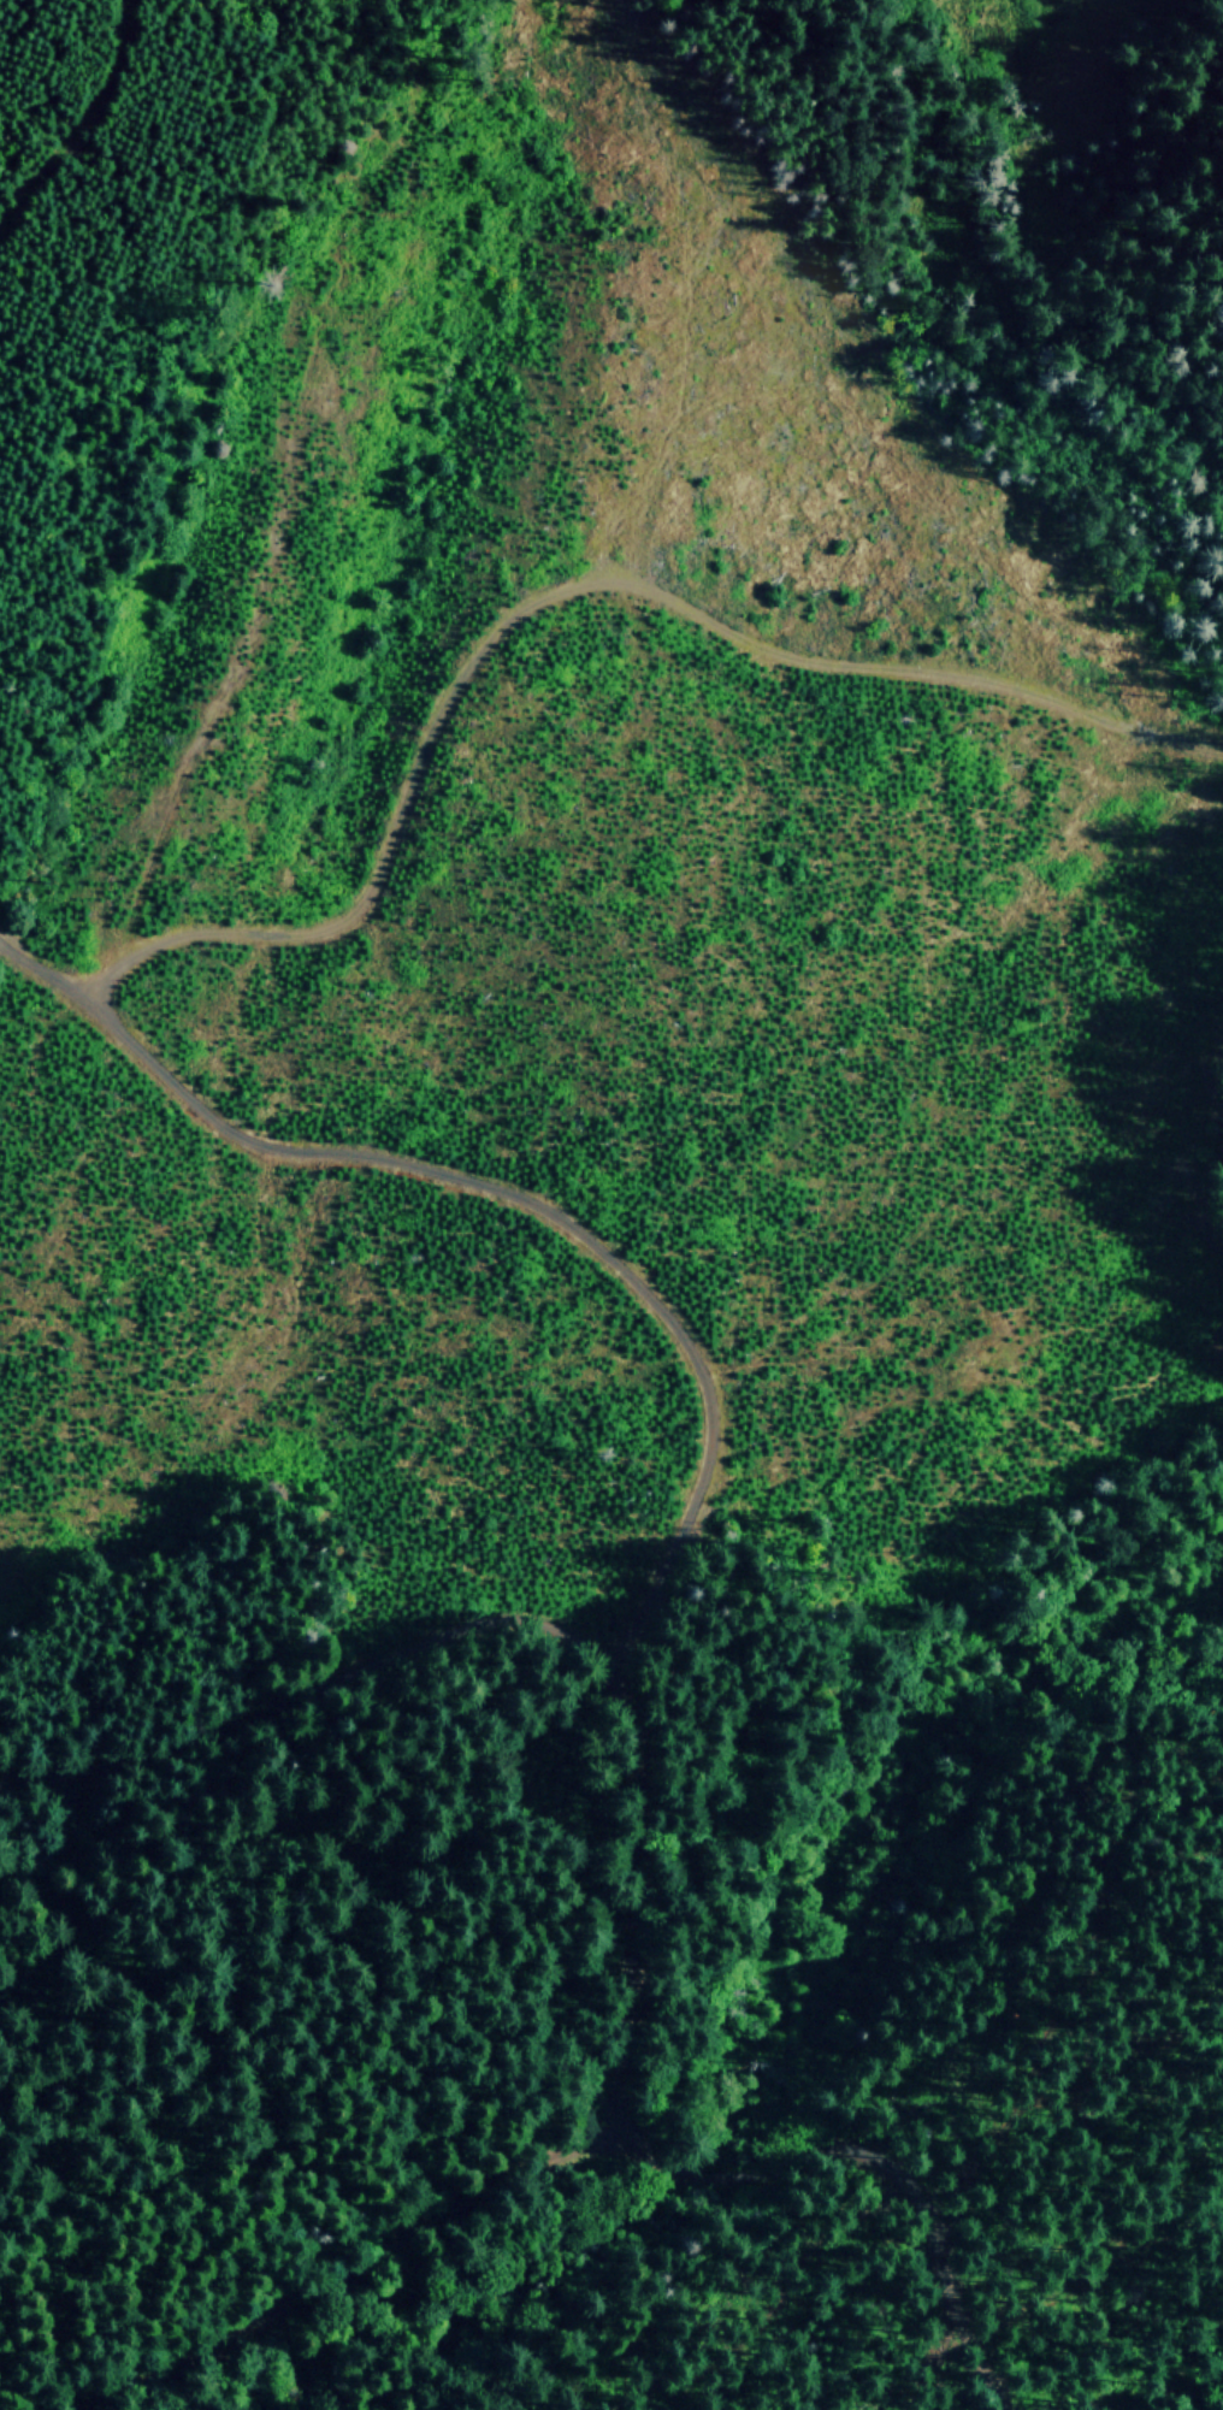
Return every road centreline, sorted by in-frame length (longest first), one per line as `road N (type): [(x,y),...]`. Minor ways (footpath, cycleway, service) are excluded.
road 1 (track): [(0,1769),(415,1648),(480,1619),(632,1624),(610,1683),(640,1789),(613,2051),(651,2131),(782,2161),(875,2149),(934,2233),(1012,2409)]
road 2 (track): [(81,999),(140,946),(315,929),(359,890),(394,833),(439,699),(490,638),(554,595),(618,590),(707,622),(809,642),(1038,705),(1138,745),(1210,754)]
road 3 (track): [(0,947),(61,982),(225,1133),(266,1150),(356,1153),(501,1188),(590,1241),(648,1299),(707,1386),(711,1433),(691,1502),(632,1624)]
road 4 (track): [(651,2131),(556,2145),(344,2266),(131,2409)]

